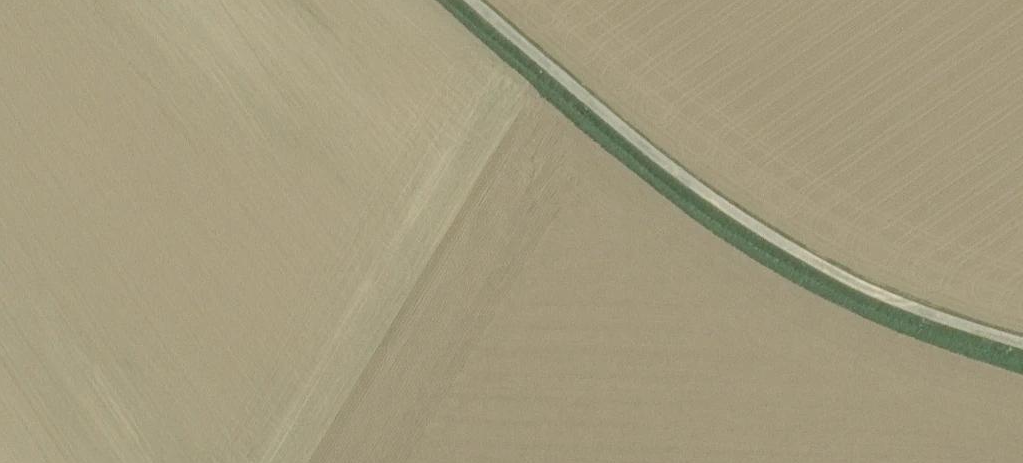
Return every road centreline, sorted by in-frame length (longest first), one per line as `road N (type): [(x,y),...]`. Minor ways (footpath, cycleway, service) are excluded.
road 1 (track): [(1022,343),(911,308),(806,253),(689,177),(479,0)]

